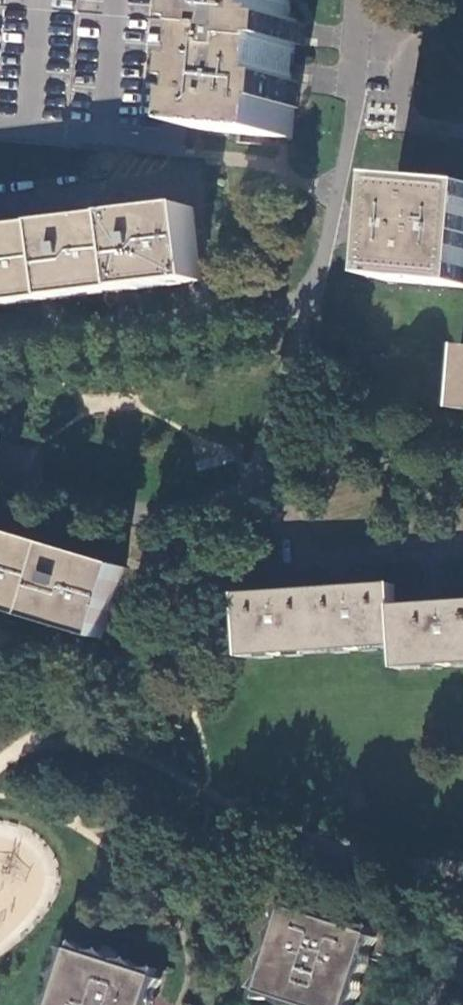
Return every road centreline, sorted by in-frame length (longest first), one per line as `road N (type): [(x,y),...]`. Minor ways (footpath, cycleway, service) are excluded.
road 1 (residential): [(0,352),(315,296)]
road 2 (residential): [(0,473),(101,509),(266,475)]
road 3 (residential): [(315,296),(359,34)]
road 4 (residential): [(266,475),(403,445),(462,447)]
road 5 (residential): [(164,152),(162,183),(0,201)]
road 6 (residential): [(384,552),(298,557),(266,475)]

